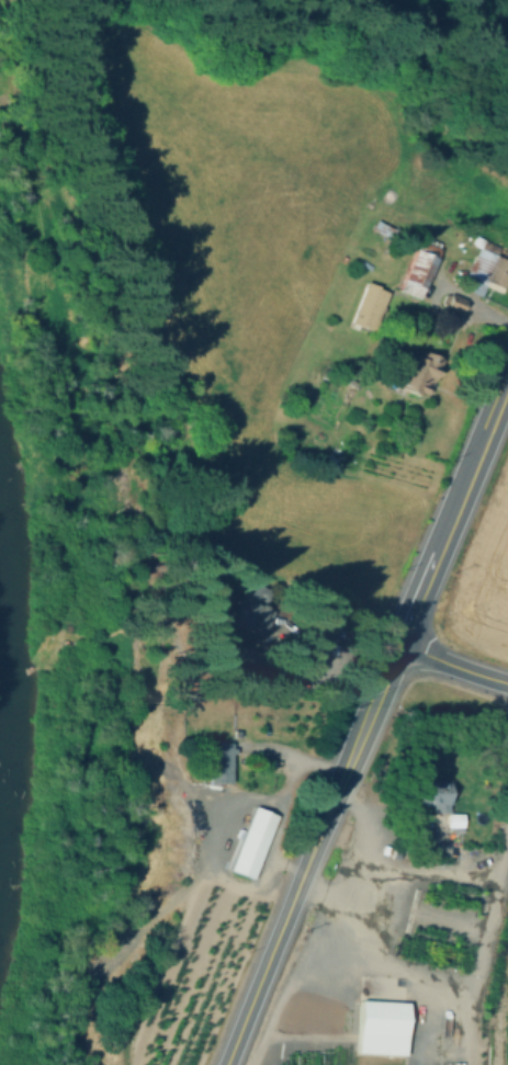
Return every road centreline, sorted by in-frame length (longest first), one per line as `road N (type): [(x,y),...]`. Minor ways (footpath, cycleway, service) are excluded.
road 1 (secondary): [(507,378),(338,789)]
road 2 (secondary): [(338,789),(225,1064)]
road 3 (track): [(375,873),(373,920),(382,941),(460,993),(466,1006),(468,1064)]

